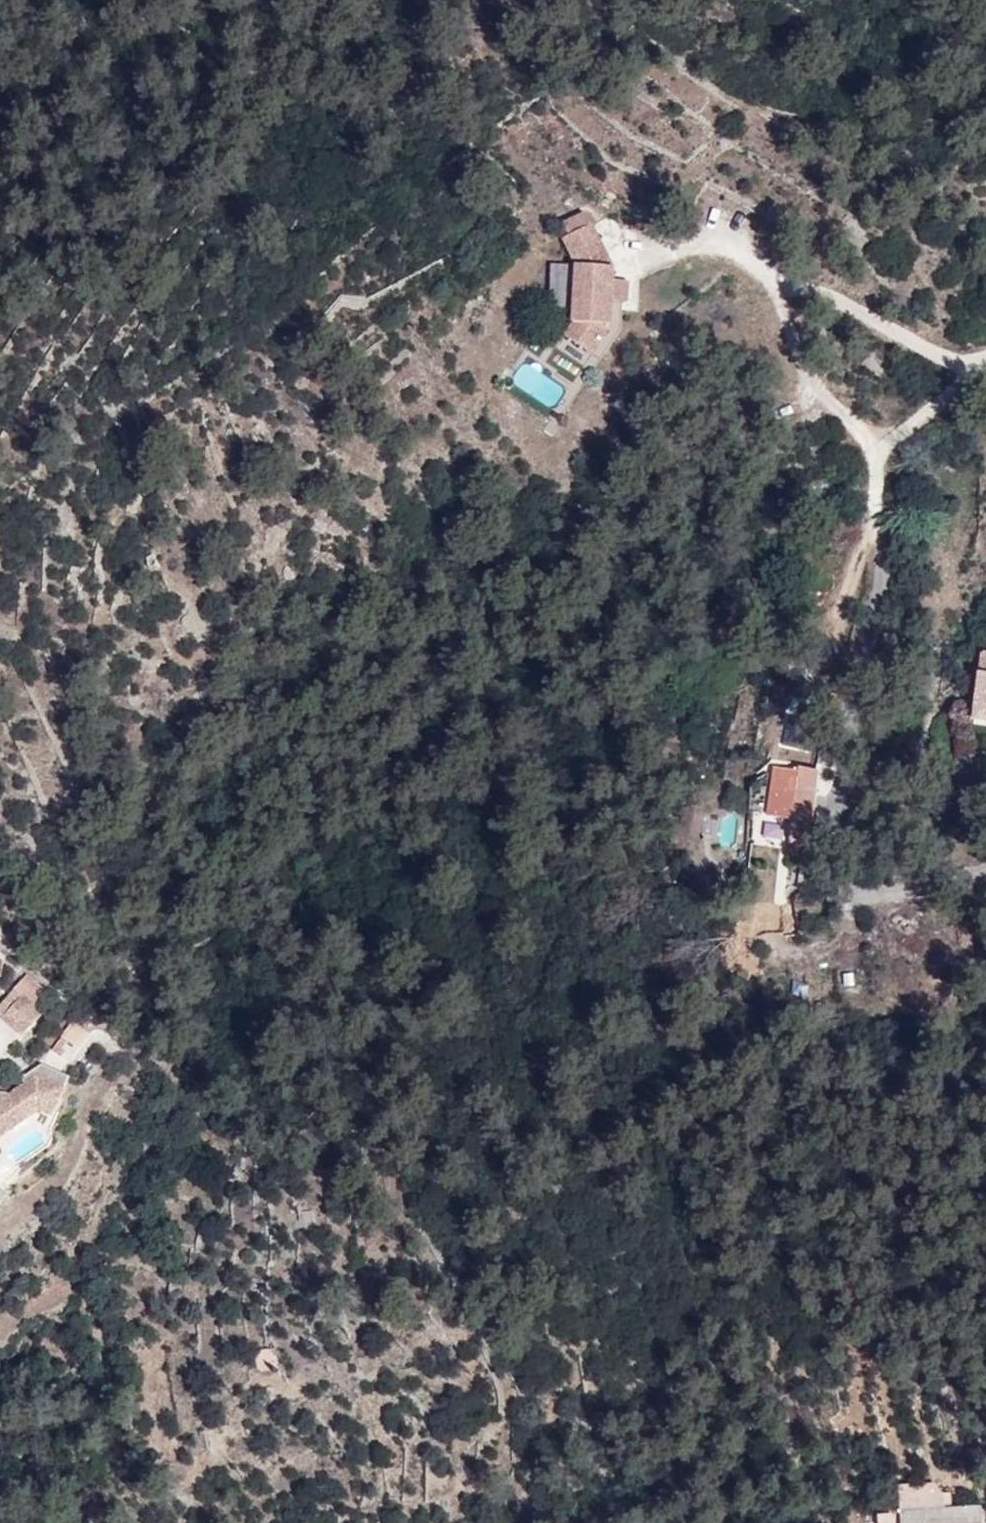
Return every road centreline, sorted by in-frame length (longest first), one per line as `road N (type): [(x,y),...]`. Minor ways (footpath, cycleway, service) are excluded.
road 1 (unclassified): [(719,243),(744,251),(770,282),(799,361),(875,463),(884,552),(847,777),(853,884),(873,898),(985,874)]

